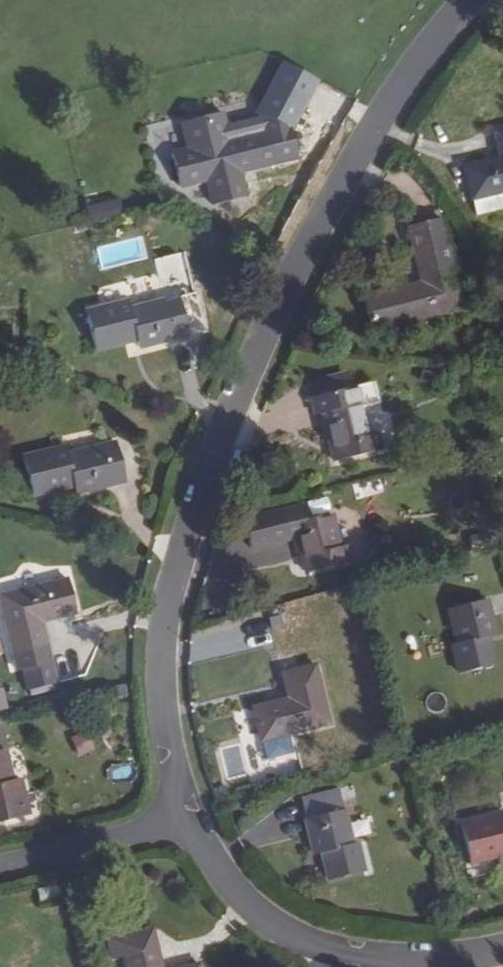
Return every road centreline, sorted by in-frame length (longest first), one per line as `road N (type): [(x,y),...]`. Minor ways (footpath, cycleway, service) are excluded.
road 1 (residential): [(186,823),(166,743),(160,671),(182,554),(234,406),(320,221),(472,0)]
road 2 (residential): [(450,966),(307,948),(266,926),(212,872),(186,823)]
road 3 (residential): [(186,823),(0,871)]

